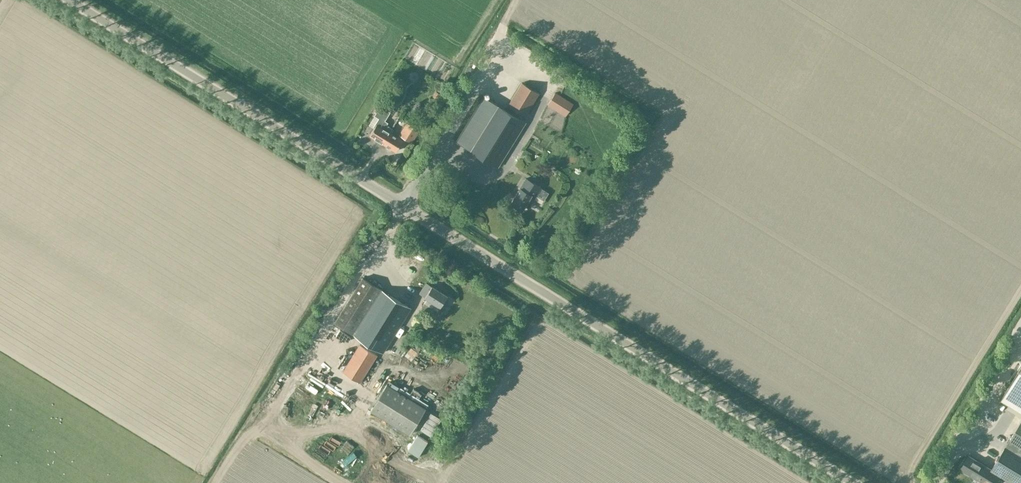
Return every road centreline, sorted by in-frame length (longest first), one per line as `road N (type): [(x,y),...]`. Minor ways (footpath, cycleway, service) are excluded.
road 1 (unclassified): [(853,482),(69,0)]

